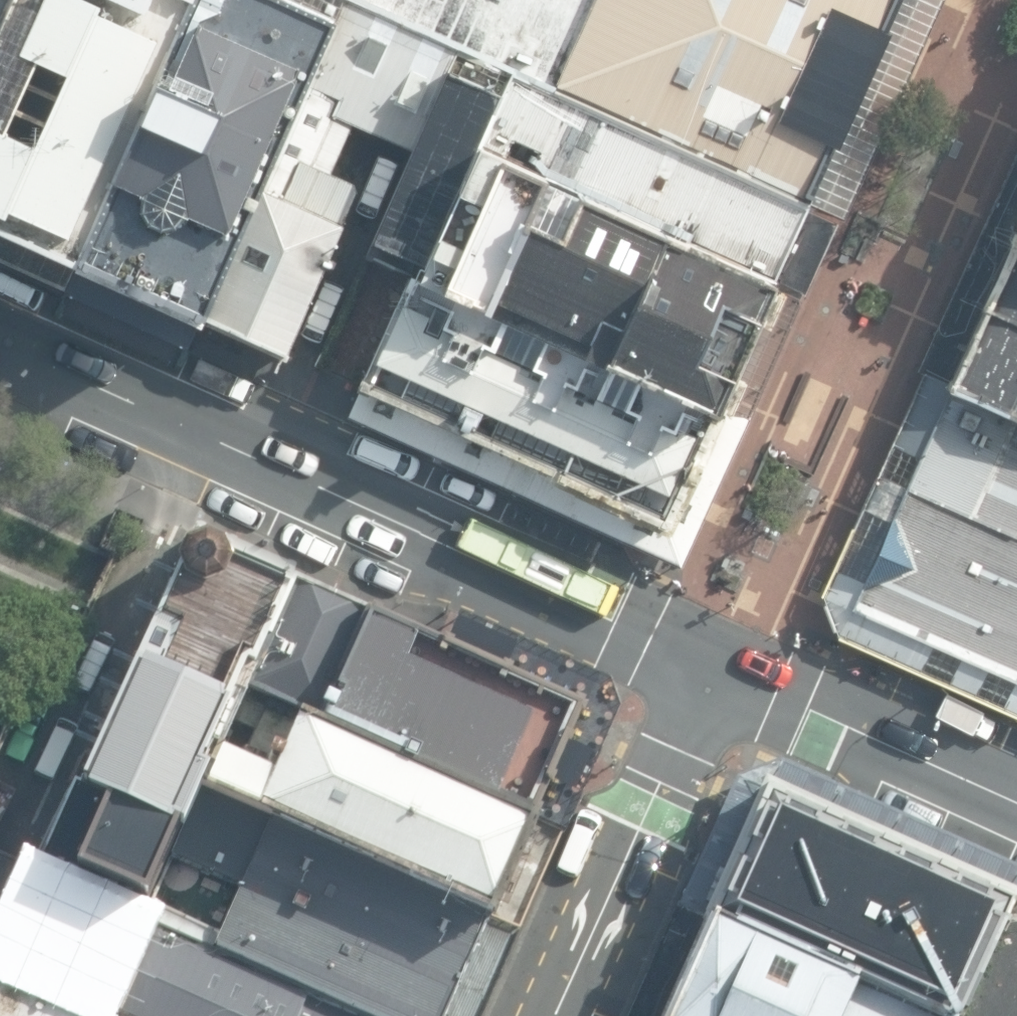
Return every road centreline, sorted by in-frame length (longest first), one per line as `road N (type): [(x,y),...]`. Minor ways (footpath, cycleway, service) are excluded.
road 1 (secondary): [(0,343),(708,659)]
road 2 (tertiary): [(551,1015),(708,659)]
road 3 (secondary): [(708,659),(1016,801)]

